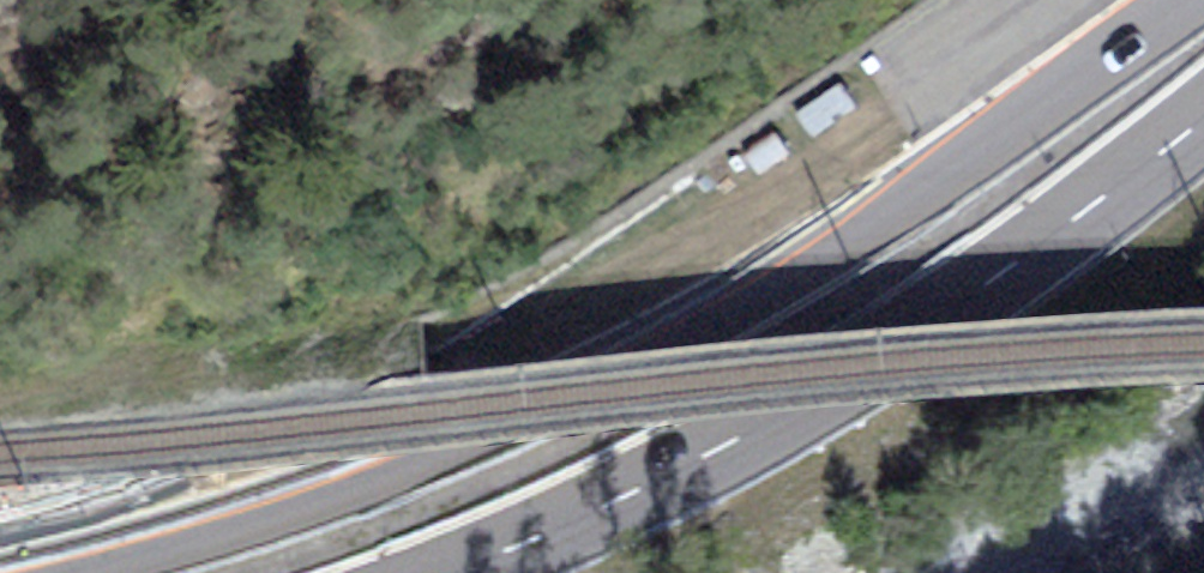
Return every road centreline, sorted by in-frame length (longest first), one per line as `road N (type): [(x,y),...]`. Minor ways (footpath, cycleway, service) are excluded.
road 1 (primary): [(1192,0),(913,201),(718,318),(400,471),(263,525),(97,572)]
road 2 (primary): [(449,572),(704,452),(966,297),(1203,116)]

